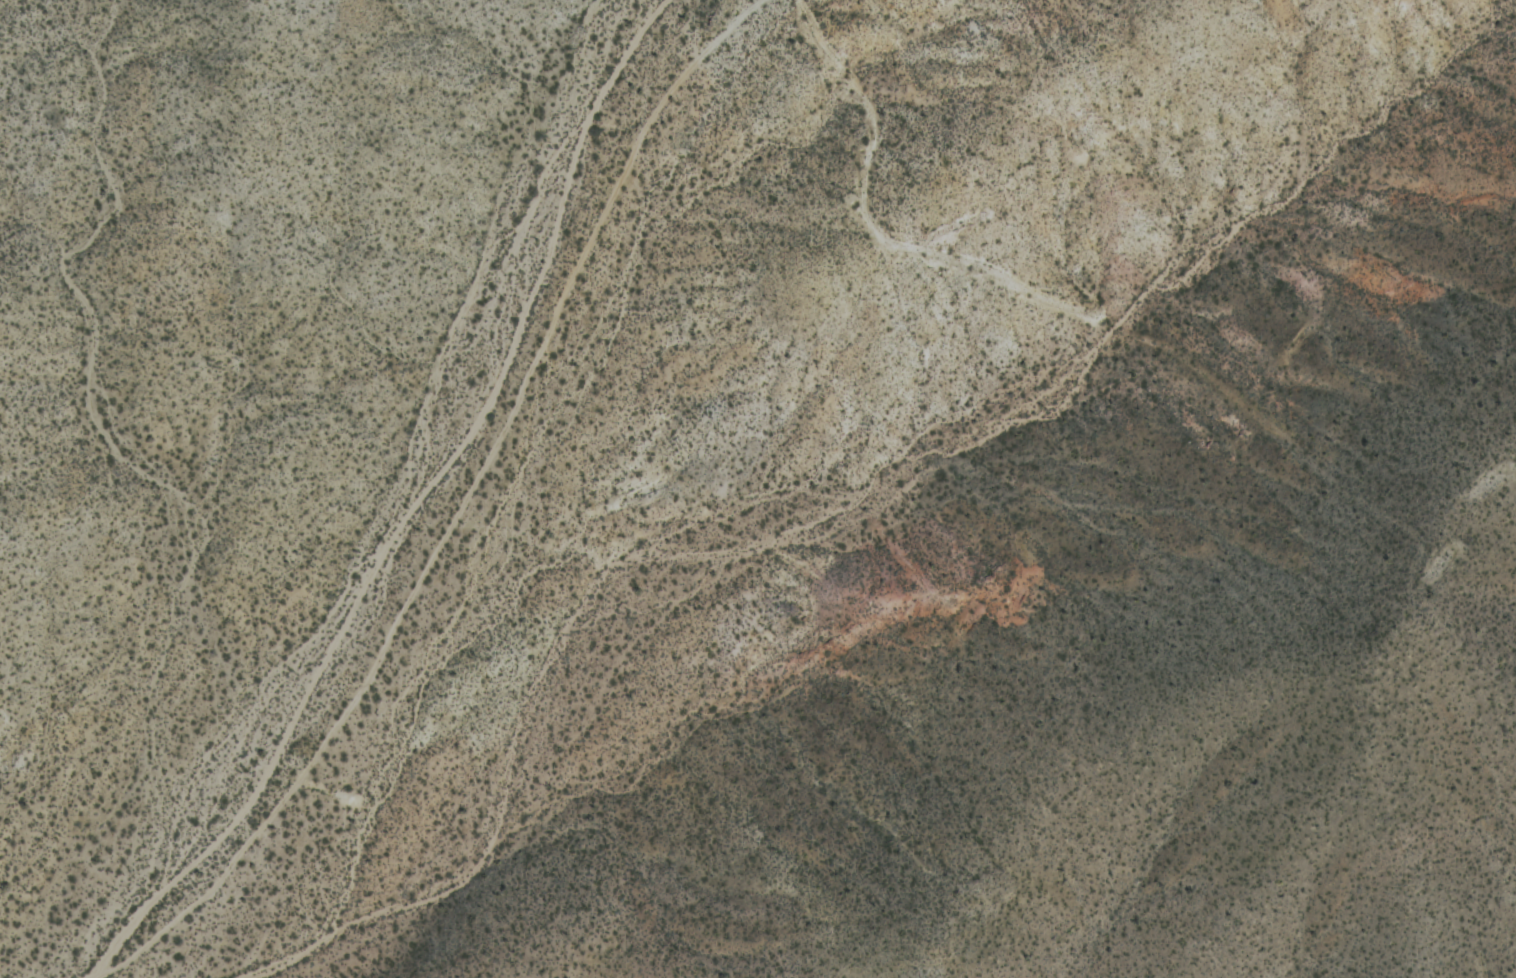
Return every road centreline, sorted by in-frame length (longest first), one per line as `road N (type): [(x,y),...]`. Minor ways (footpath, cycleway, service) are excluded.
road 1 (track): [(123,977),(194,948),(262,895),(648,152),(726,68),(846,0)]

